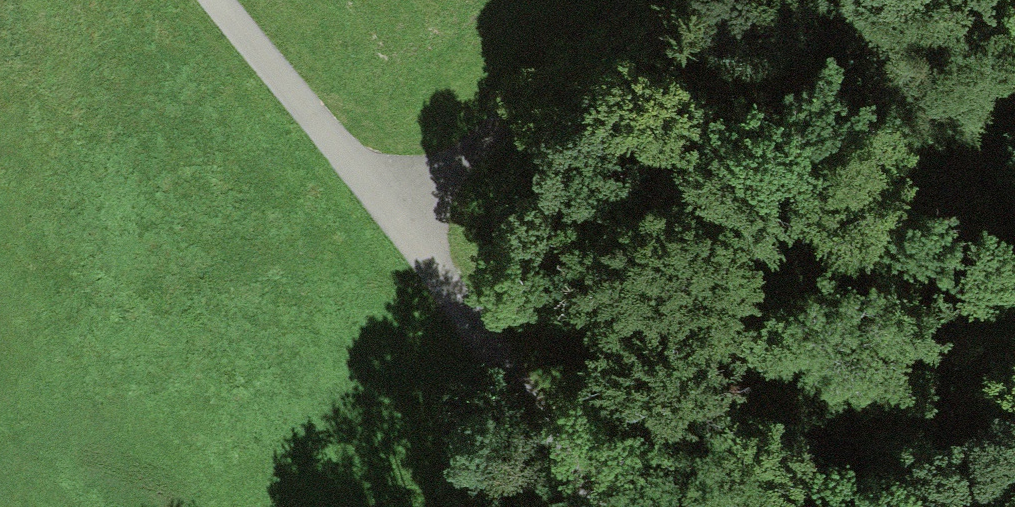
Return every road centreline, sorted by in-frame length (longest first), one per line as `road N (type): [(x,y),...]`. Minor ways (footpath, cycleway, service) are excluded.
road 1 (track): [(582,506),(385,199),(222,0)]
road 2 (track): [(385,199),(622,0)]

